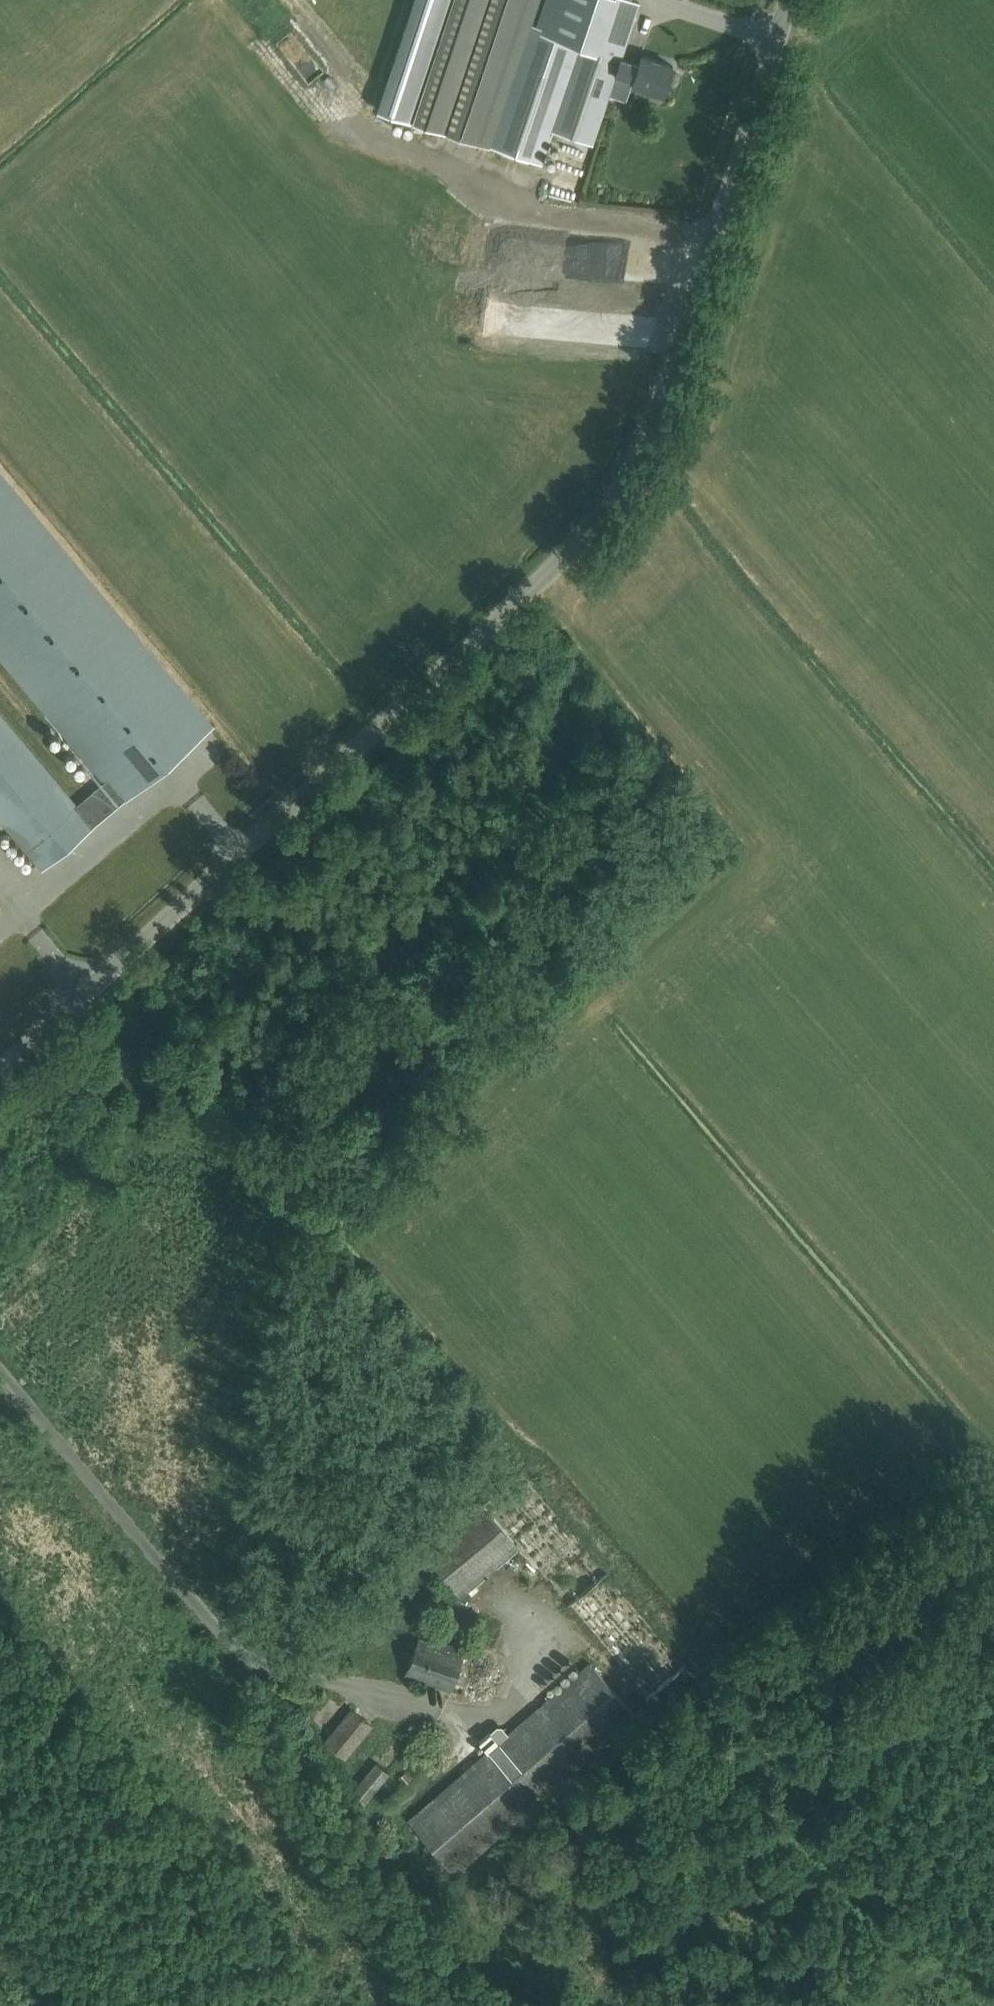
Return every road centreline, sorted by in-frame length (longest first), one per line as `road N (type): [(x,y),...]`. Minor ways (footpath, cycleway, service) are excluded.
road 1 (tertiary): [(0,1076),(540,597),(588,538),(627,475),(666,377),(789,0)]

